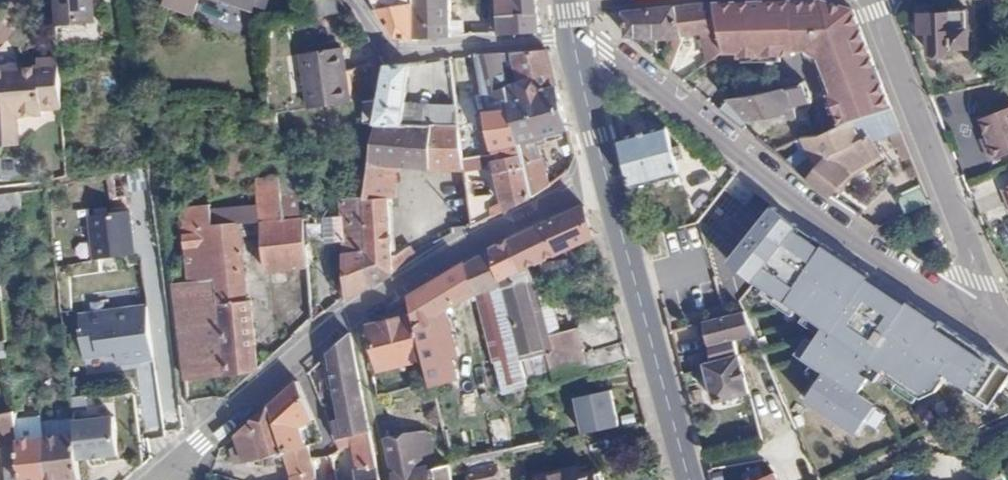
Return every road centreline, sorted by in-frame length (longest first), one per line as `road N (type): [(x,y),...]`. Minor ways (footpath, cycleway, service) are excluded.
road 1 (tertiary): [(978,320),(867,254),(573,35)]
road 2 (secondary): [(573,35),(602,175),(689,479)]
road 3 (residential): [(978,320),(982,282),(873,0)]
road 4 (residential): [(358,0),(395,52),(573,35)]

